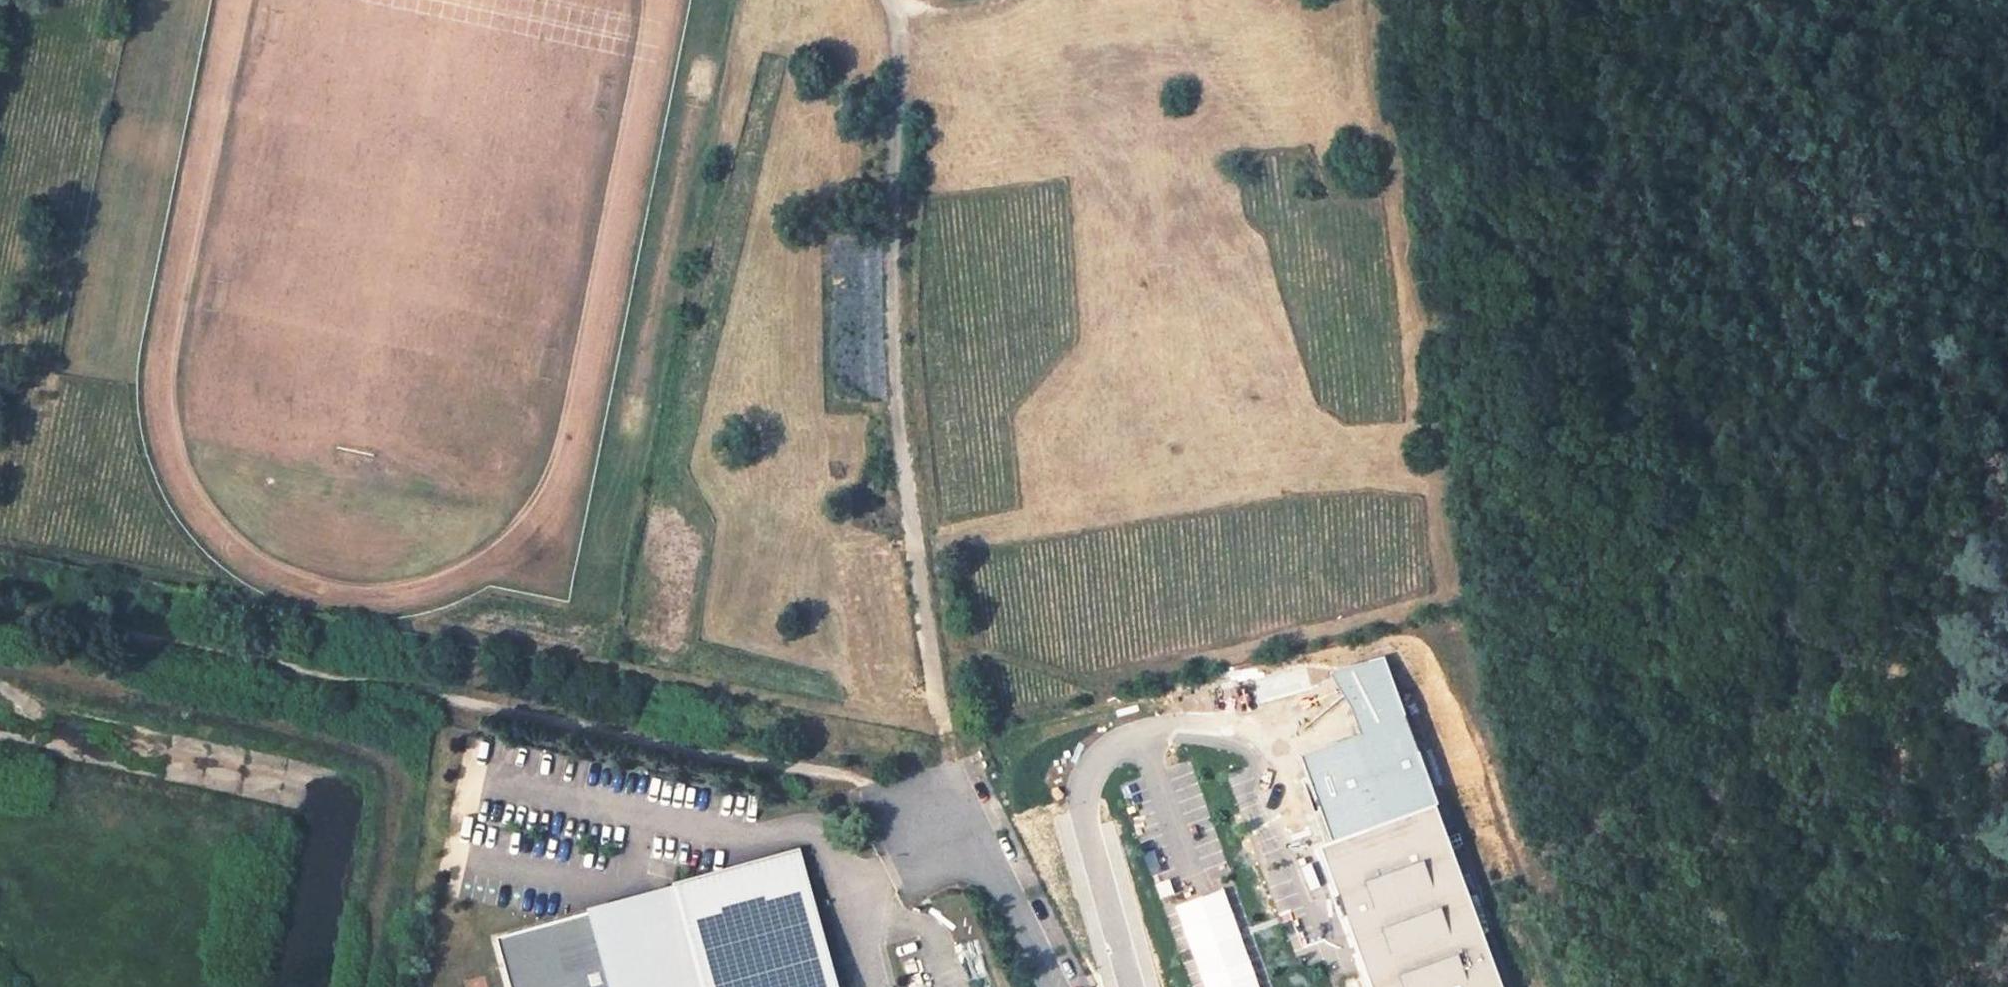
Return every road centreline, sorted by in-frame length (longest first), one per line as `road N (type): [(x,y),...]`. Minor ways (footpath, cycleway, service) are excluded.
road 1 (track): [(922,827),(895,793),(0,615)]
road 2 (residential): [(1055,986),(965,811),(922,827)]

